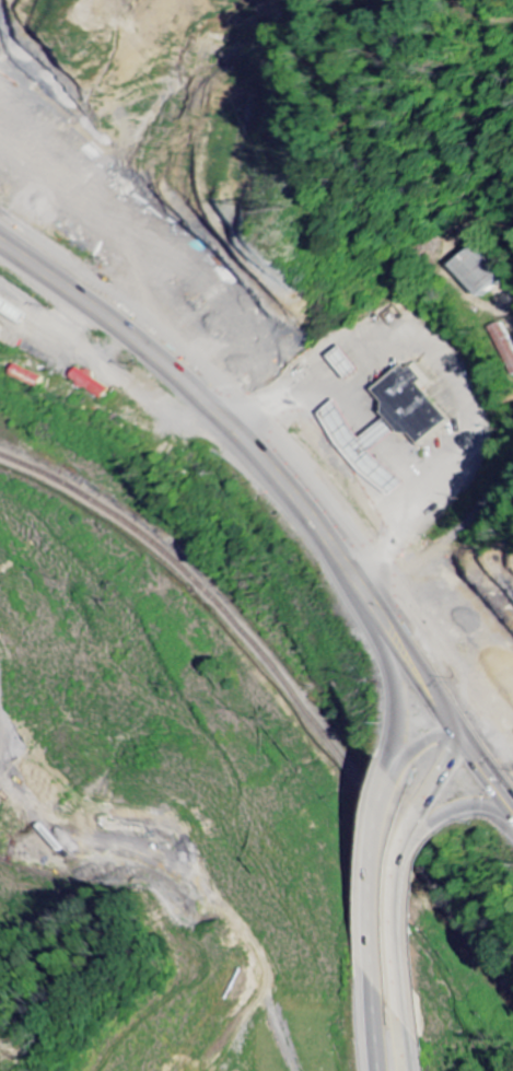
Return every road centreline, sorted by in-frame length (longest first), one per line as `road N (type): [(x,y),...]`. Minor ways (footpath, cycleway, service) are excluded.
road 1 (trunk): [(491,723),(361,536),(259,417),(161,329),(0,217)]
road 2 (trunk): [(0,247),(208,408),(290,496),(341,568)]
road 3 (trunk): [(341,568),(373,624),(396,690),(390,807)]
road 4 (trunk): [(341,568),(455,731)]
road 5 (trunk): [(390,807),(372,976)]
road 6 (trunk): [(407,990),(424,841)]
road 7 (trunk): [(424,841),(443,784),(491,723)]

